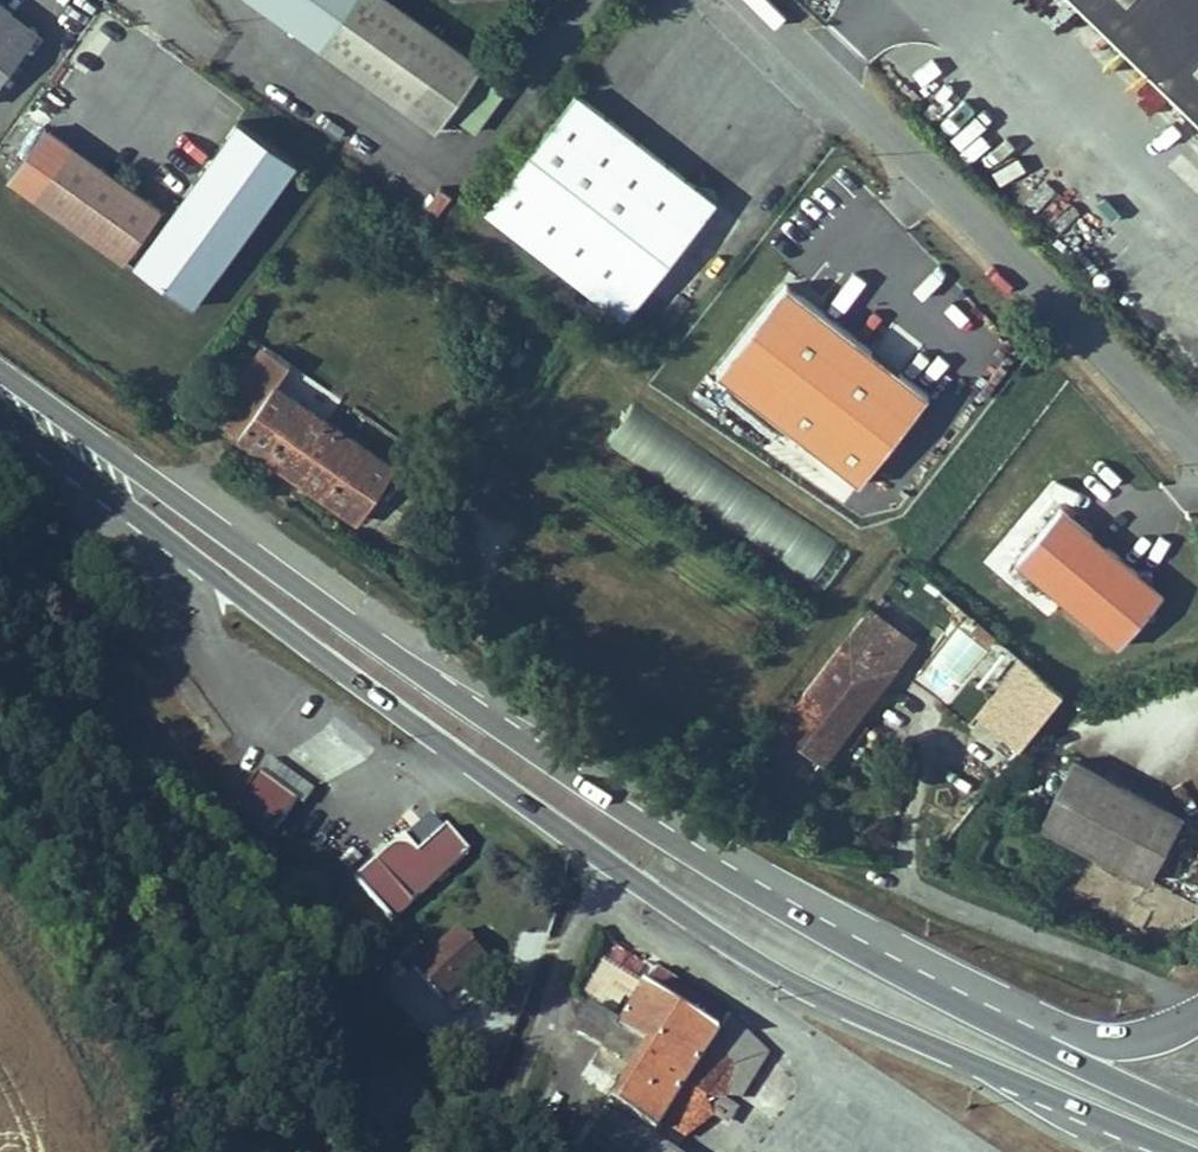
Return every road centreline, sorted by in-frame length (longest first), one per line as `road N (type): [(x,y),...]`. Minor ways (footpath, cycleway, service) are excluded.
road 1 (primary): [(779,906),(705,864),(158,481),(32,414)]
road 2 (primary): [(32,414),(141,517),(594,853)]
road 3 (primary): [(594,853),(763,966),(879,1026),(1175,1151)]
road 4 (residential): [(743,0),(1197,453)]
road 5 (primary): [(1197,1110),(779,906)]
road 6 (residential): [(1197,1013),(1142,1042),(1094,1040),(779,906)]
road 7 (unclassified): [(594,853),(503,1151)]

